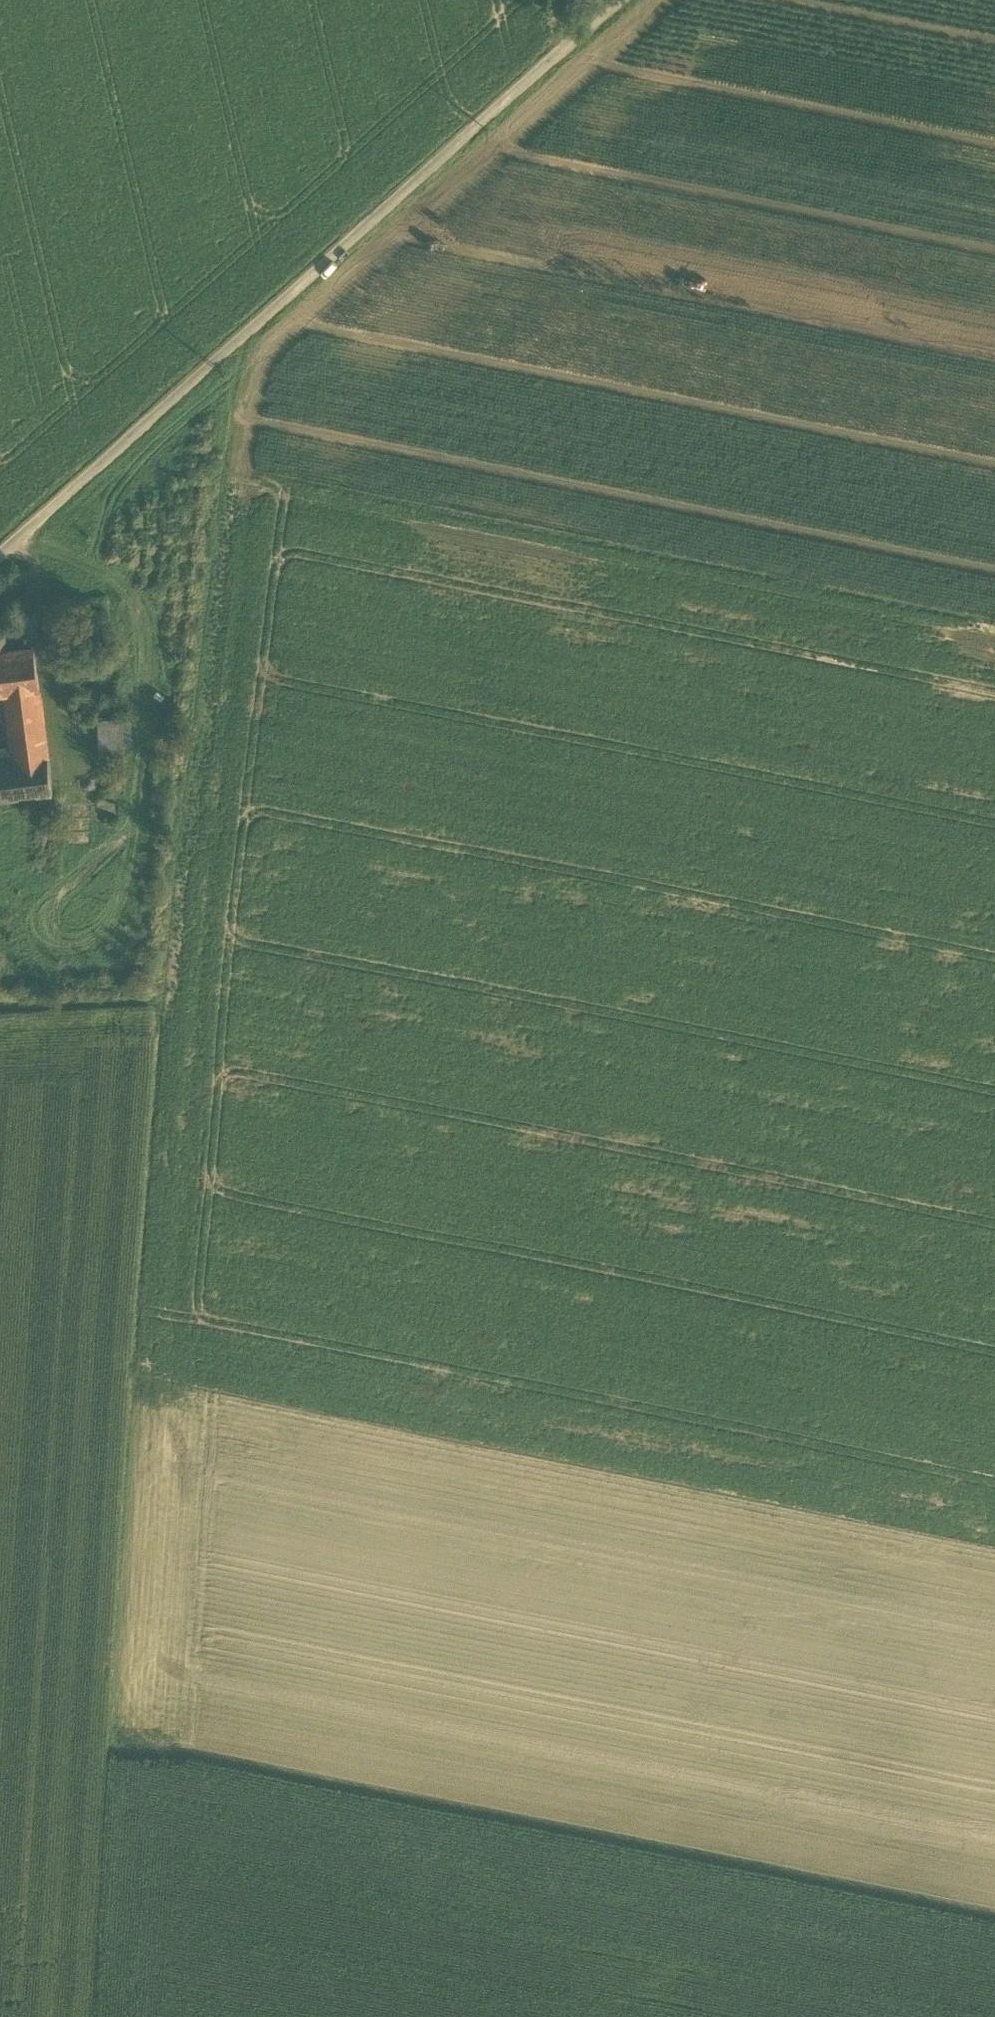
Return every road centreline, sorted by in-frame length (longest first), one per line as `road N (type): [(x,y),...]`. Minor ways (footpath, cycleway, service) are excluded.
road 1 (unclassified): [(619,0),(0,558)]

